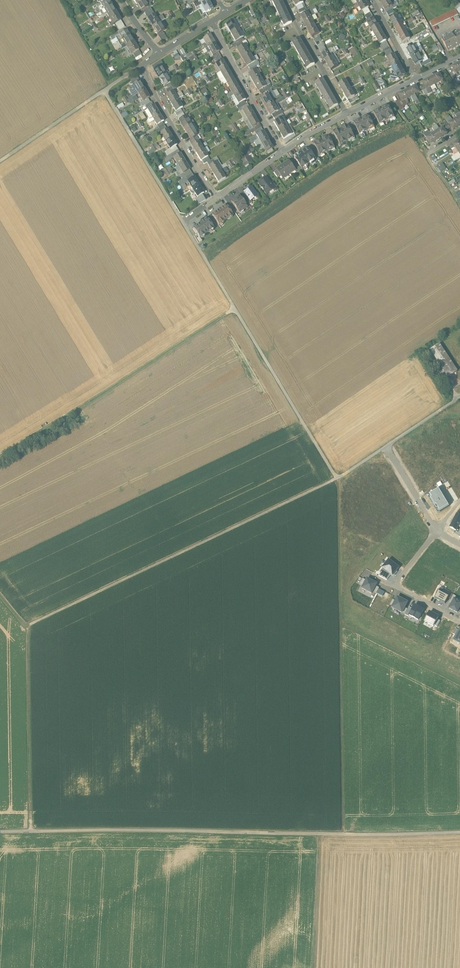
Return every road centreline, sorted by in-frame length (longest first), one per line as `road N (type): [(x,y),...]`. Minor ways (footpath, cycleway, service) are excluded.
road 1 (track): [(453,402),(337,479),(31,624)]
road 2 (unclassified): [(459,832),(0,831)]
road 3 (track): [(104,91),(337,479)]
road 4 (track): [(0,459),(235,309)]
road 5 (track): [(31,831),(31,624)]
road 6 (track): [(0,162),(141,66)]
road 7 (residential): [(218,198),(141,66)]
road 8 (residential): [(213,21),(284,153)]
road 9 (track): [(459,683),(340,625)]
road 10 (track): [(388,94),(459,205)]
road 11 (residential): [(346,115),(285,0)]

